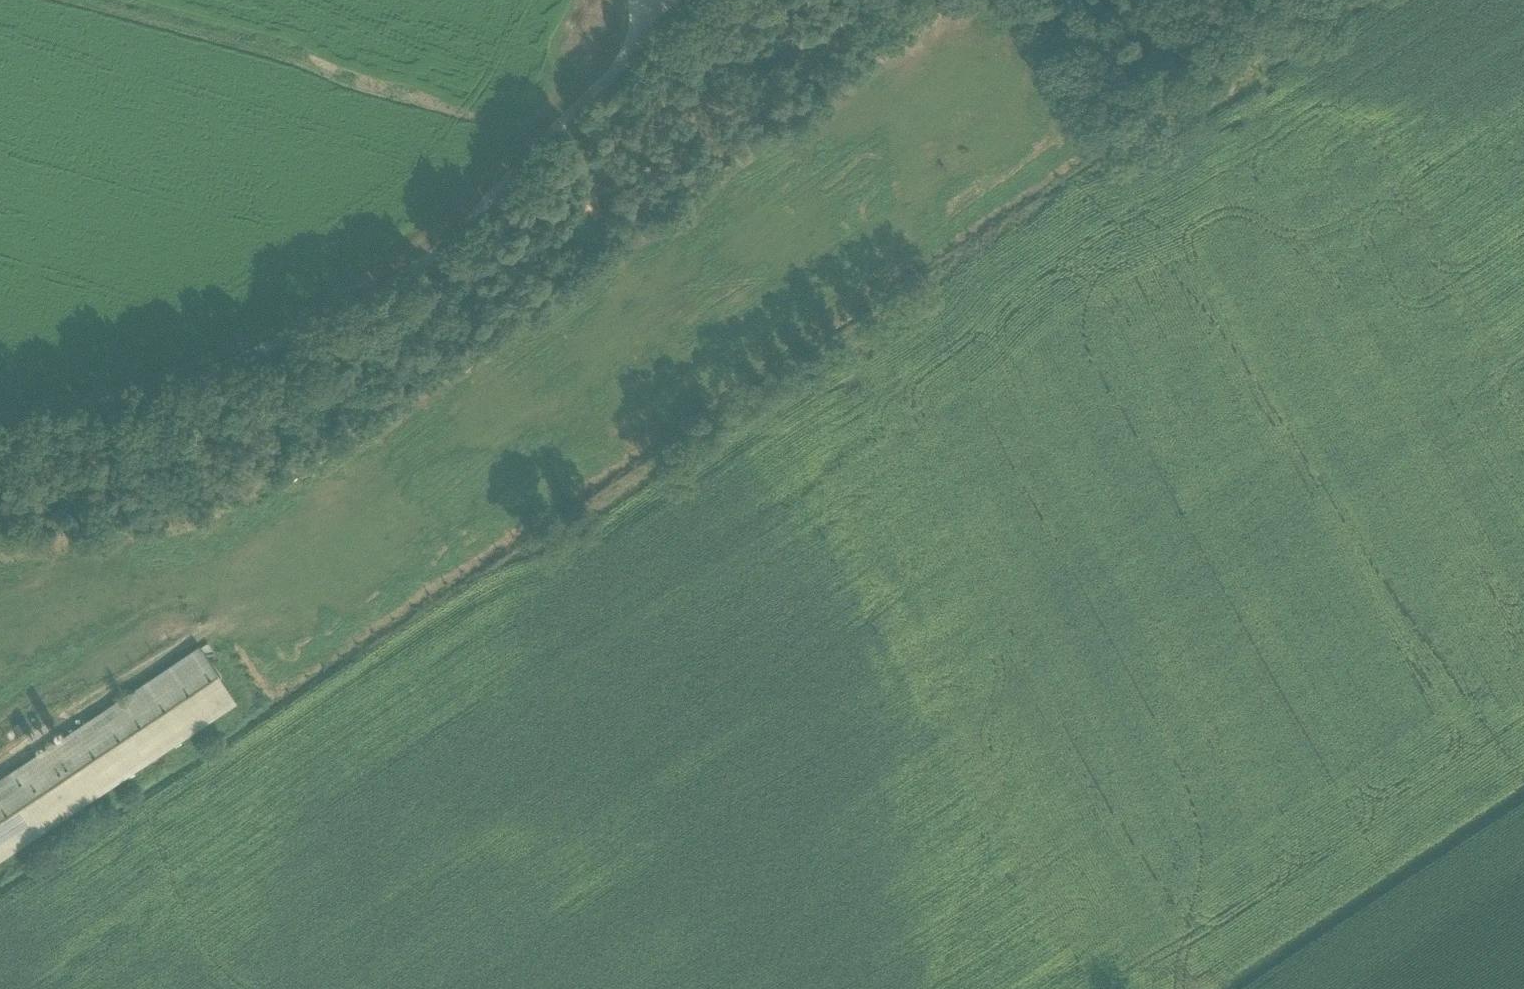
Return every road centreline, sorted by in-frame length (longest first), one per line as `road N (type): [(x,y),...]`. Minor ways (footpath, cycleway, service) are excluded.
road 1 (unclassified): [(0,412),(130,397),(226,371),(316,330),(427,263),(672,19)]

